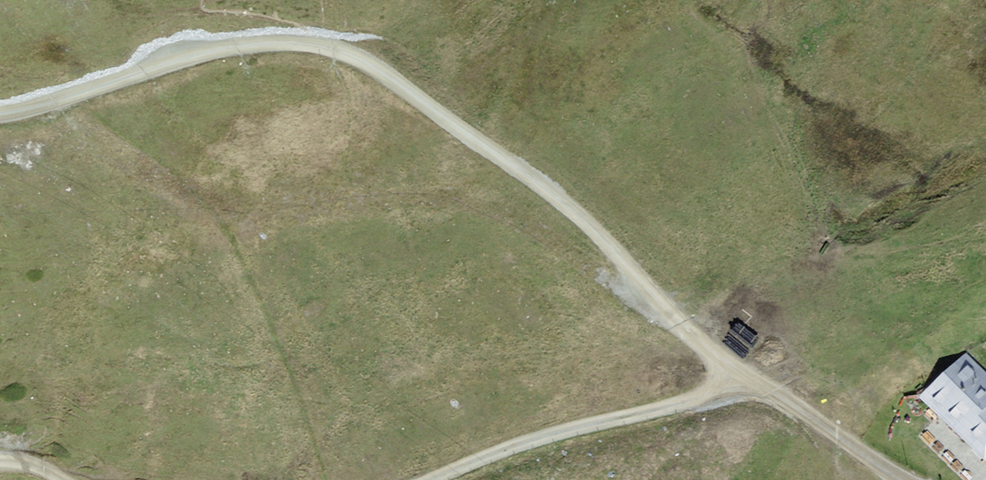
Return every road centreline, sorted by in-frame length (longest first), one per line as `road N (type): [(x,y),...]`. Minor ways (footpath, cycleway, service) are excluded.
road 1 (track): [(345,206),(403,197),(488,205),(760,379)]
road 2 (track): [(0,117),(209,201),(252,212),(345,206)]
road 3 (track): [(429,479),(504,448),(760,379)]
road 4 (track): [(907,479),(760,379)]

